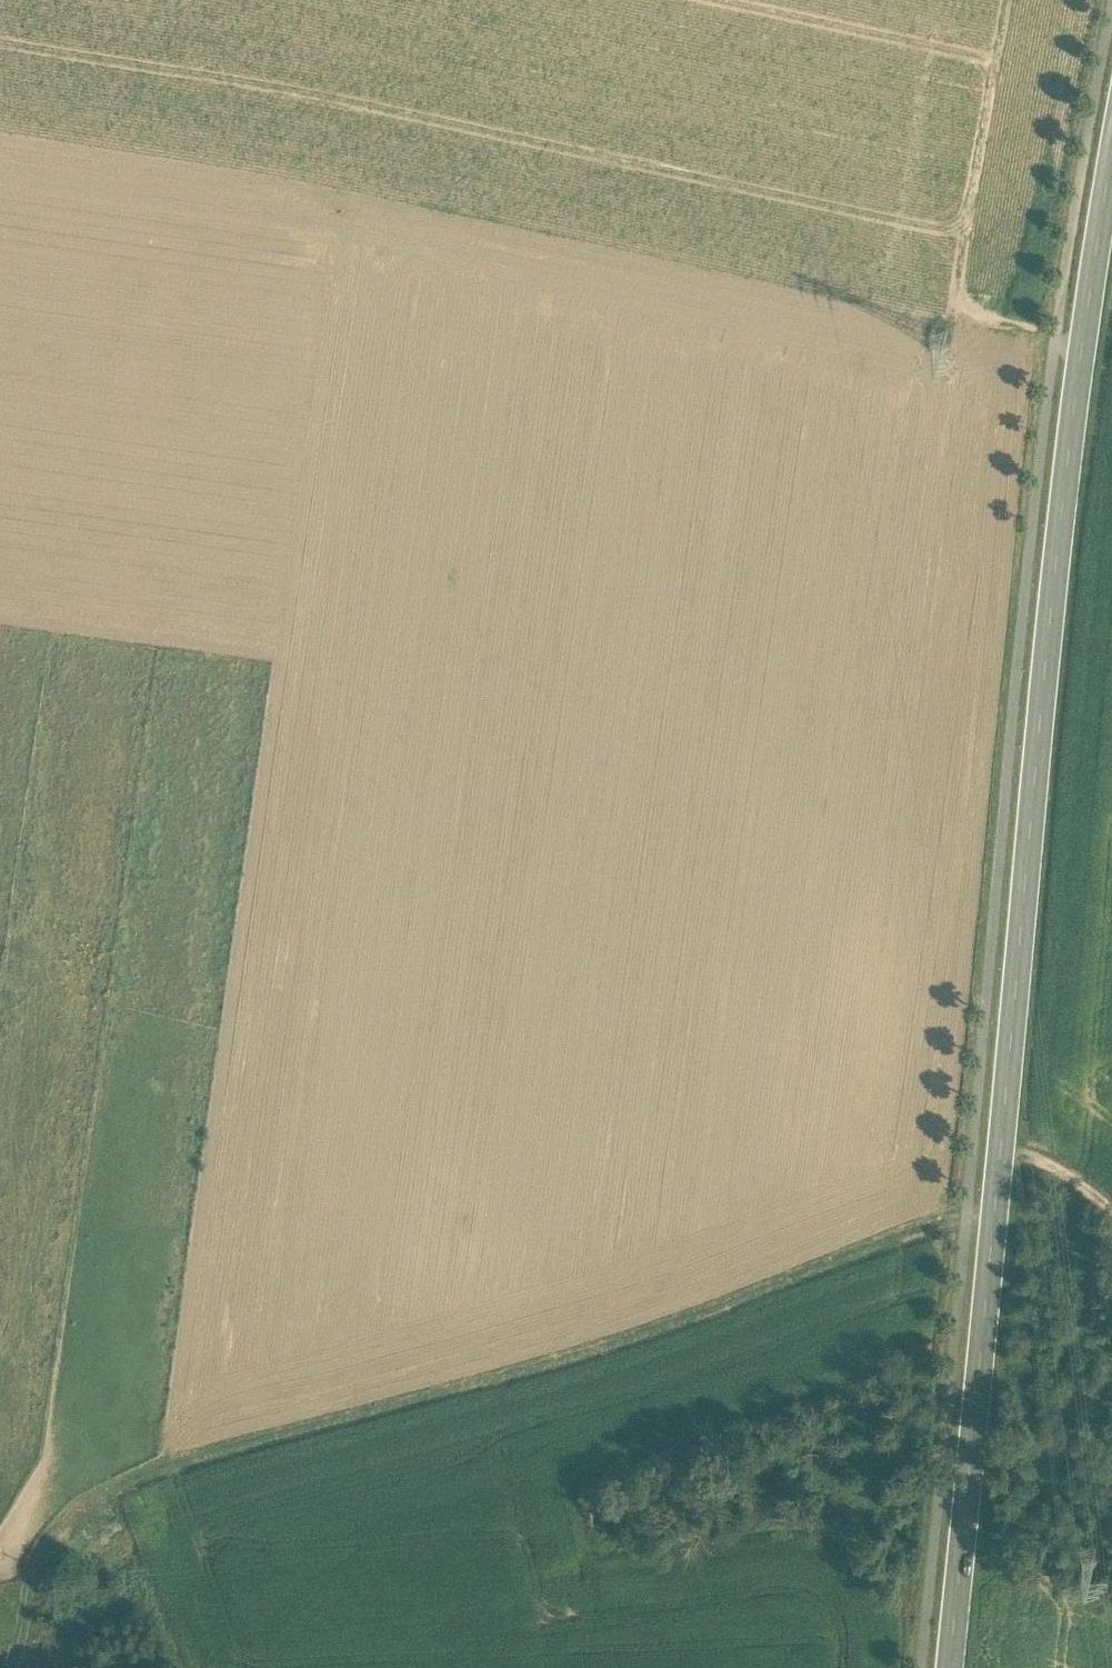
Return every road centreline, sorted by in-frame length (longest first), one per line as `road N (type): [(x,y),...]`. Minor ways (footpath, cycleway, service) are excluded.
road 1 (secondary): [(951,1667),(1019,977),(1111,267)]

